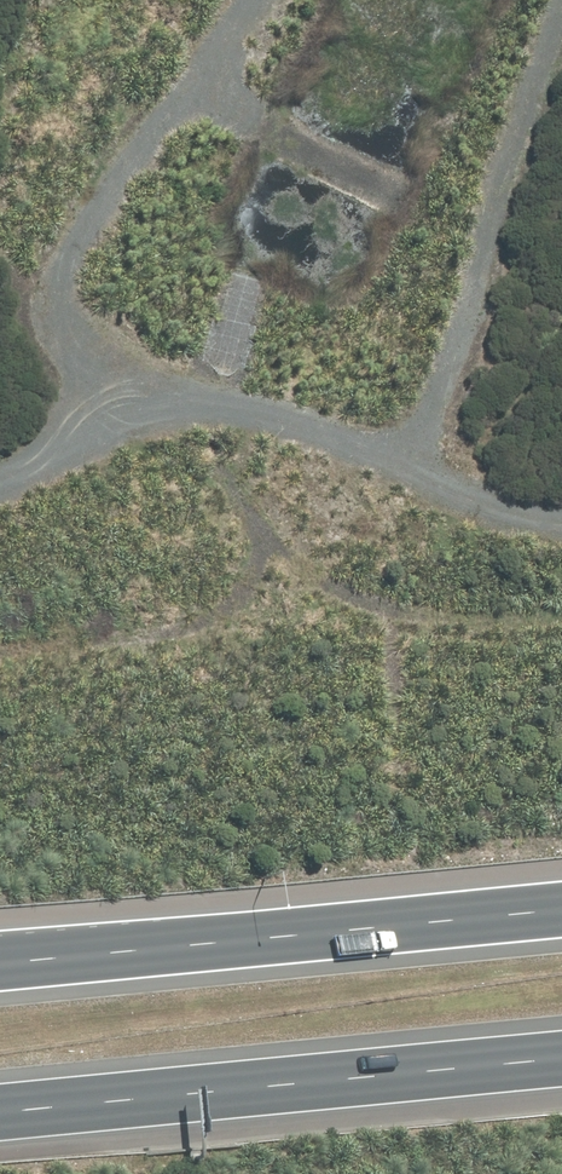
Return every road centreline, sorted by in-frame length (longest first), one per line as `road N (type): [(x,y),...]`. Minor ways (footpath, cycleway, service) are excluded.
road 1 (track): [(0,494),(60,472),(135,430),(184,416),(319,426),(429,470),(503,514),(561,526)]
road 2 (motorway): [(0,963),(561,900)]
road 3 (motorway): [(561,1053),(0,1115)]
road 4 (track): [(184,416),(105,372),(63,329),(68,291),(76,250),(139,145),(250,0)]
road 5 (track): [(561,24),(429,470)]
road 6 (track): [(183,91),(403,199)]
road 7 (track): [(63,329),(80,377),(75,415),(33,482)]

